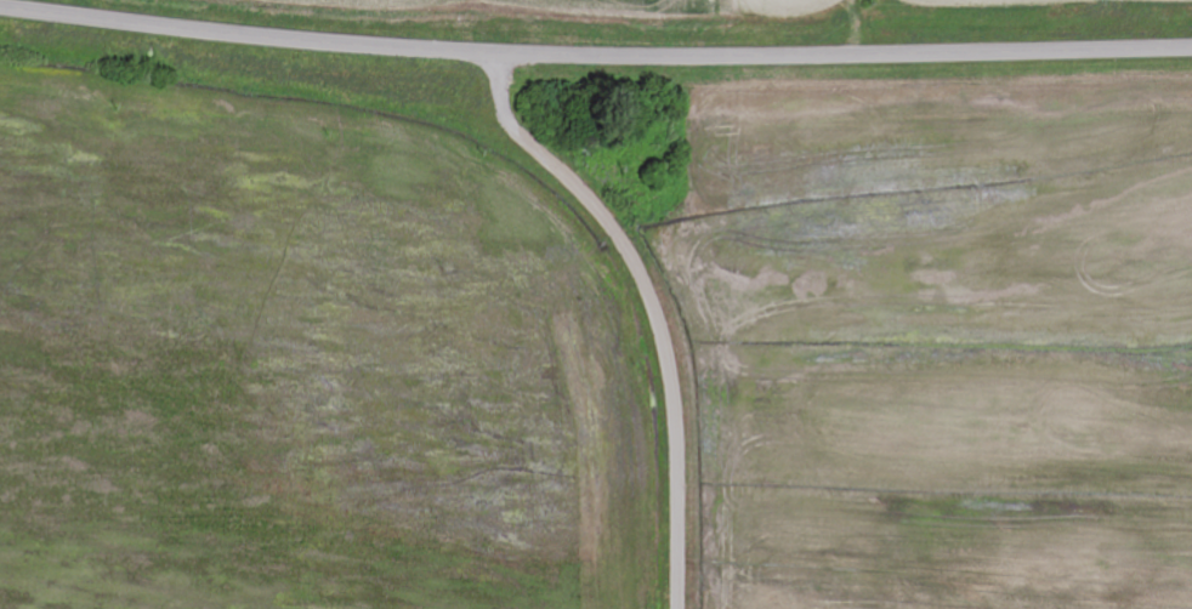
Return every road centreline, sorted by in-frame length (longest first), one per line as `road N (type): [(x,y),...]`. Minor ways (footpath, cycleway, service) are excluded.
road 1 (secondary): [(1191,47),(503,56),(0,9)]
road 2 (tertiary): [(676,608),(675,410),(664,337),(634,260),(505,120),(503,56)]

